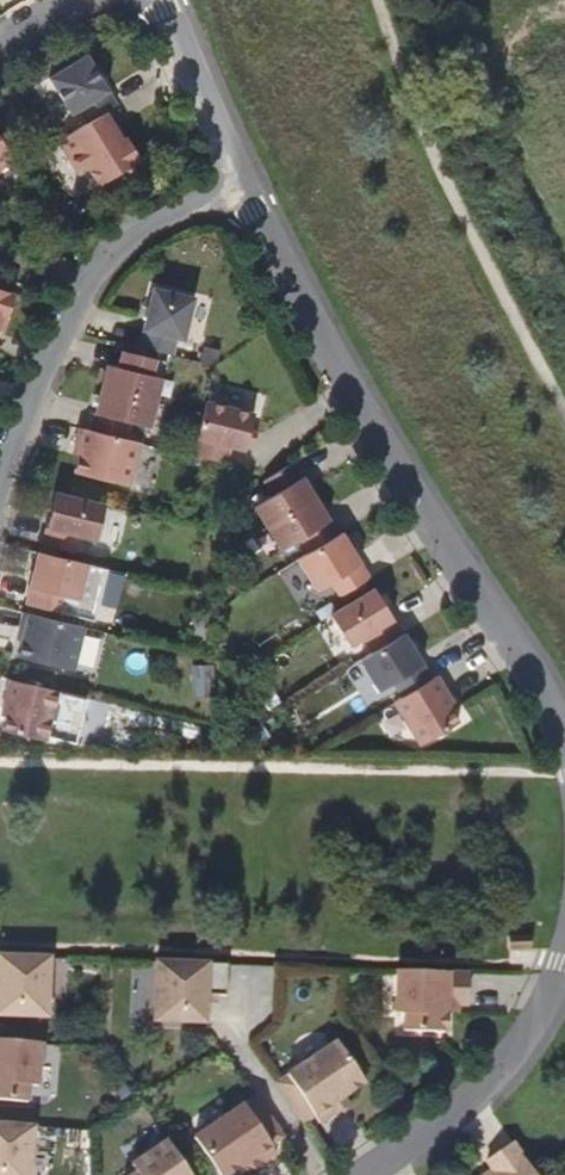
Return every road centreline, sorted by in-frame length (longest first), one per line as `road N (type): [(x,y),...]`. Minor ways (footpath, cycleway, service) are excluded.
road 1 (residential): [(564,747),(548,694),(412,511),(249,175)]
road 2 (residential): [(0,493),(63,330),(120,248),(188,202),(249,175)]
road 3 (residential): [(363,1174),(466,1104),(535,1018),(564,961)]
road 4 (residential): [(249,175),(173,0)]

